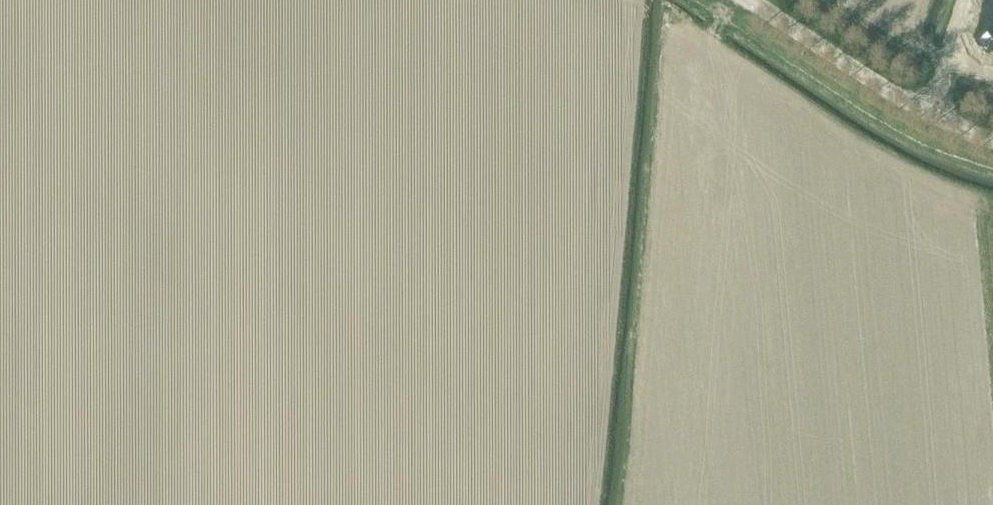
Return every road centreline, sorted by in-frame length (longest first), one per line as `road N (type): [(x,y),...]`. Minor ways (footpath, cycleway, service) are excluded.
road 1 (unclassified): [(748,0),(910,108),(992,140)]

